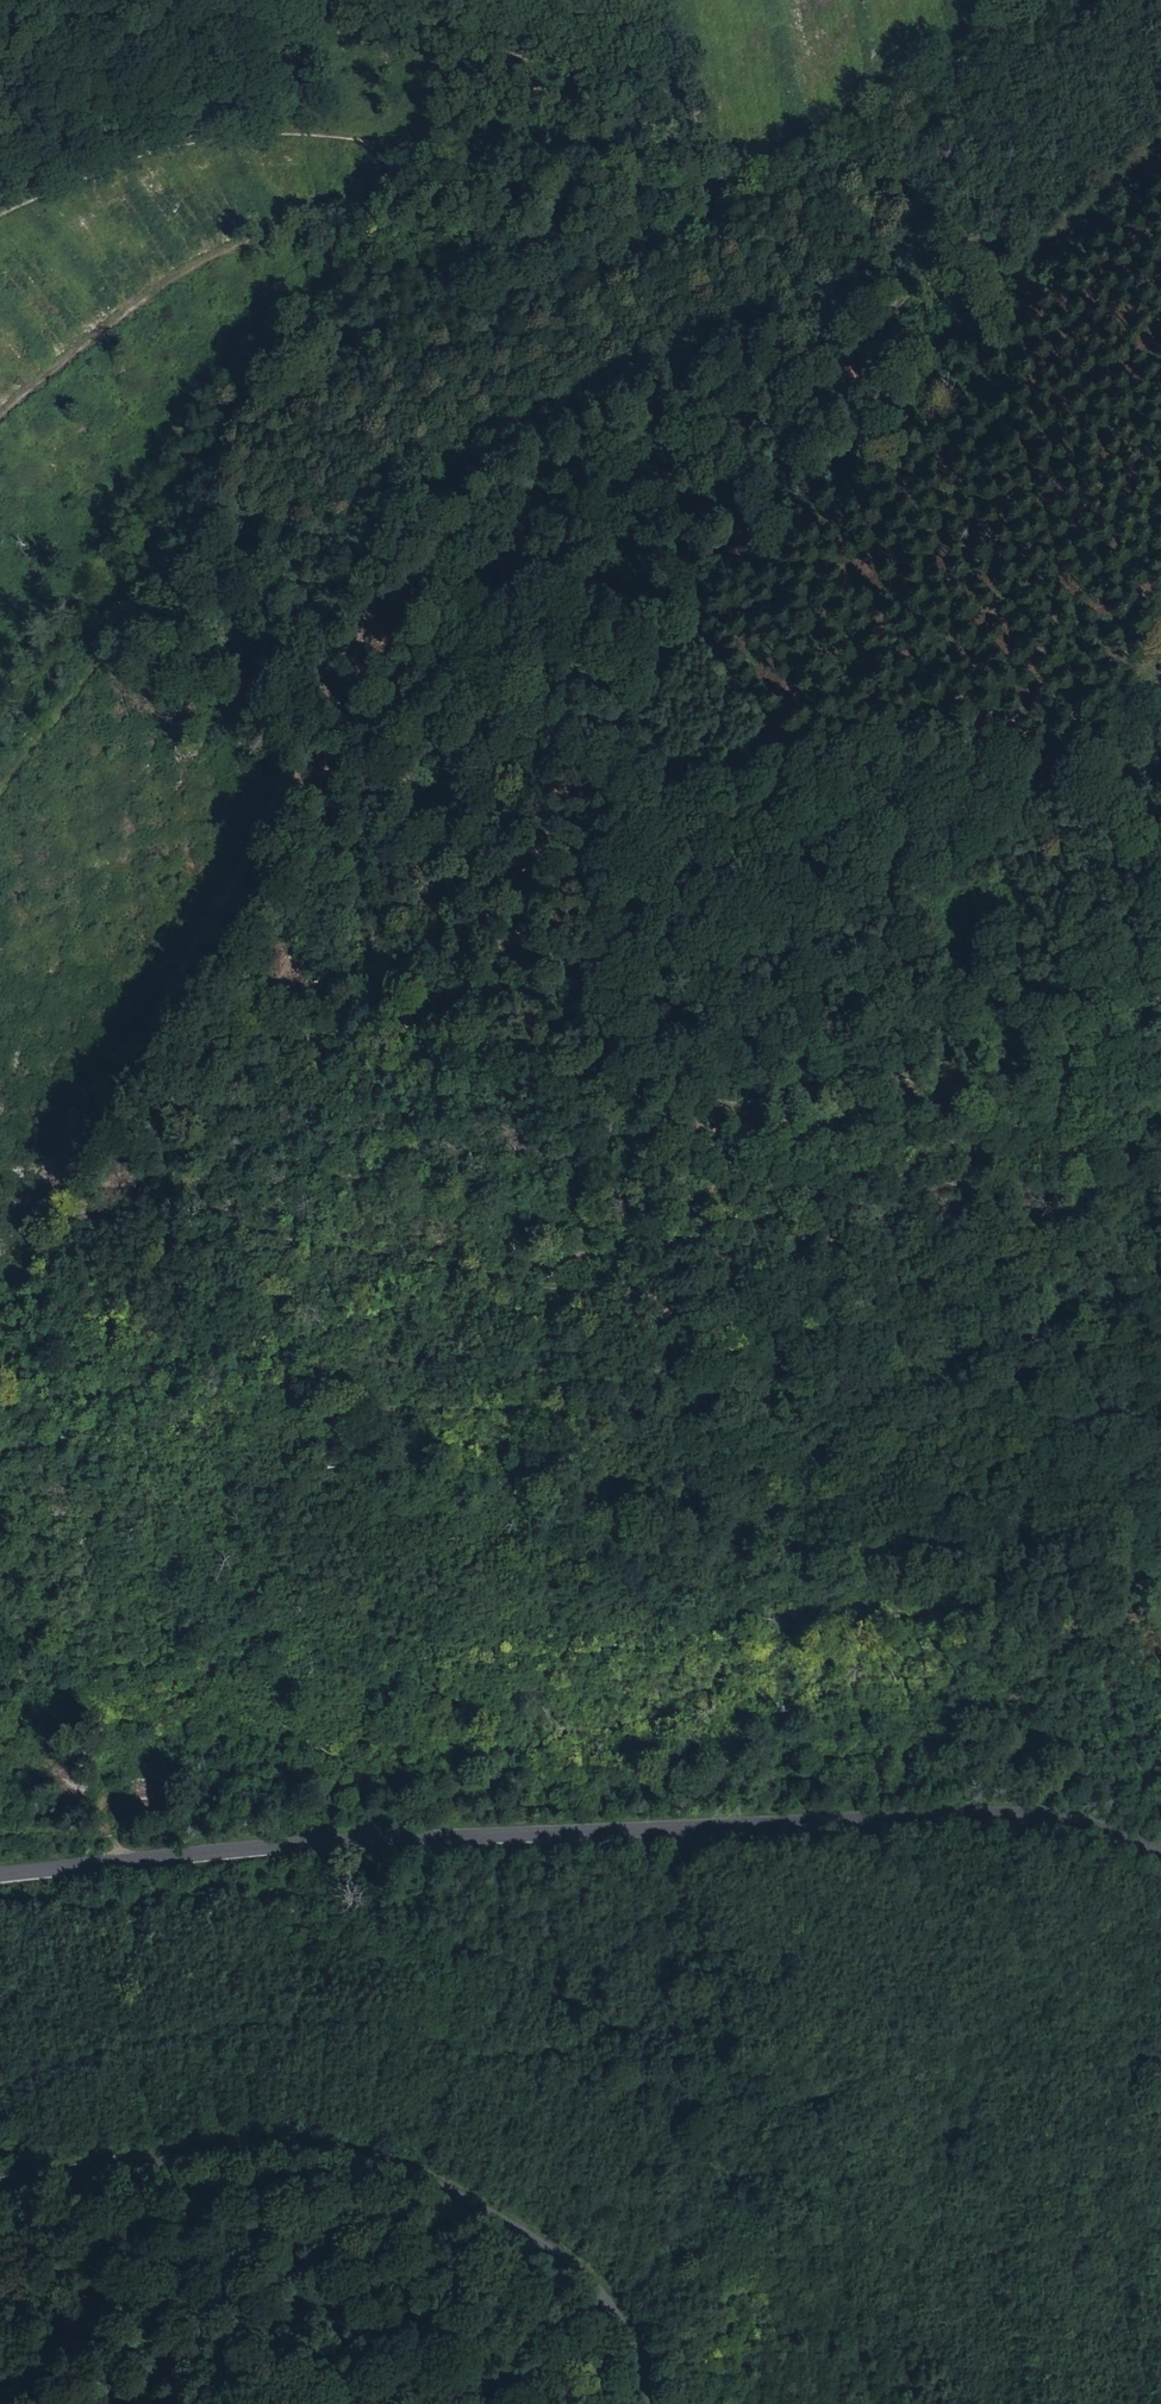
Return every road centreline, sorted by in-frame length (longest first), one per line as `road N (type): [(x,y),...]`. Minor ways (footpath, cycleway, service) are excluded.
road 1 (track): [(1160,1277),(988,1297),(865,1322),(654,1287),(510,1275),(429,1257),(229,1200),(204,1160),(208,1124),(315,885),(321,725),(404,566),(452,518),(716,380),(834,343),(961,252),(980,248),(986,267),(941,340),(610,639),(581,764),(563,973),(593,1035),(662,1070),(766,1093),(861,1076),(1160,992)]
road 2 (track): [(0,1667),(165,1632),(904,1610),(1113,1557),(1131,1537),(1058,1531),(892,1558),(713,1533),(426,1432),(62,1326),(73,1203),(190,1061),(276,975)]
road 3 (track): [(0,218),(107,171),(258,131),(459,131),(621,151),(703,181),(723,199),(588,292),(462,400),(351,510),(319,627),(321,725)]
road 4 (track): [(1160,1050),(663,1248),(510,1275),(0,1473)]
road 5 (tertiary): [(0,1876),(406,1838),(976,1809),(1096,1824),(1160,1851)]
road 6 (tertiary): [(645,2403),(628,2327),(583,2275),(481,2211),(406,2176),(325,2156),(218,2155),(0,2192)]
road 7 (track): [(723,199),(866,150),(1095,0)]

